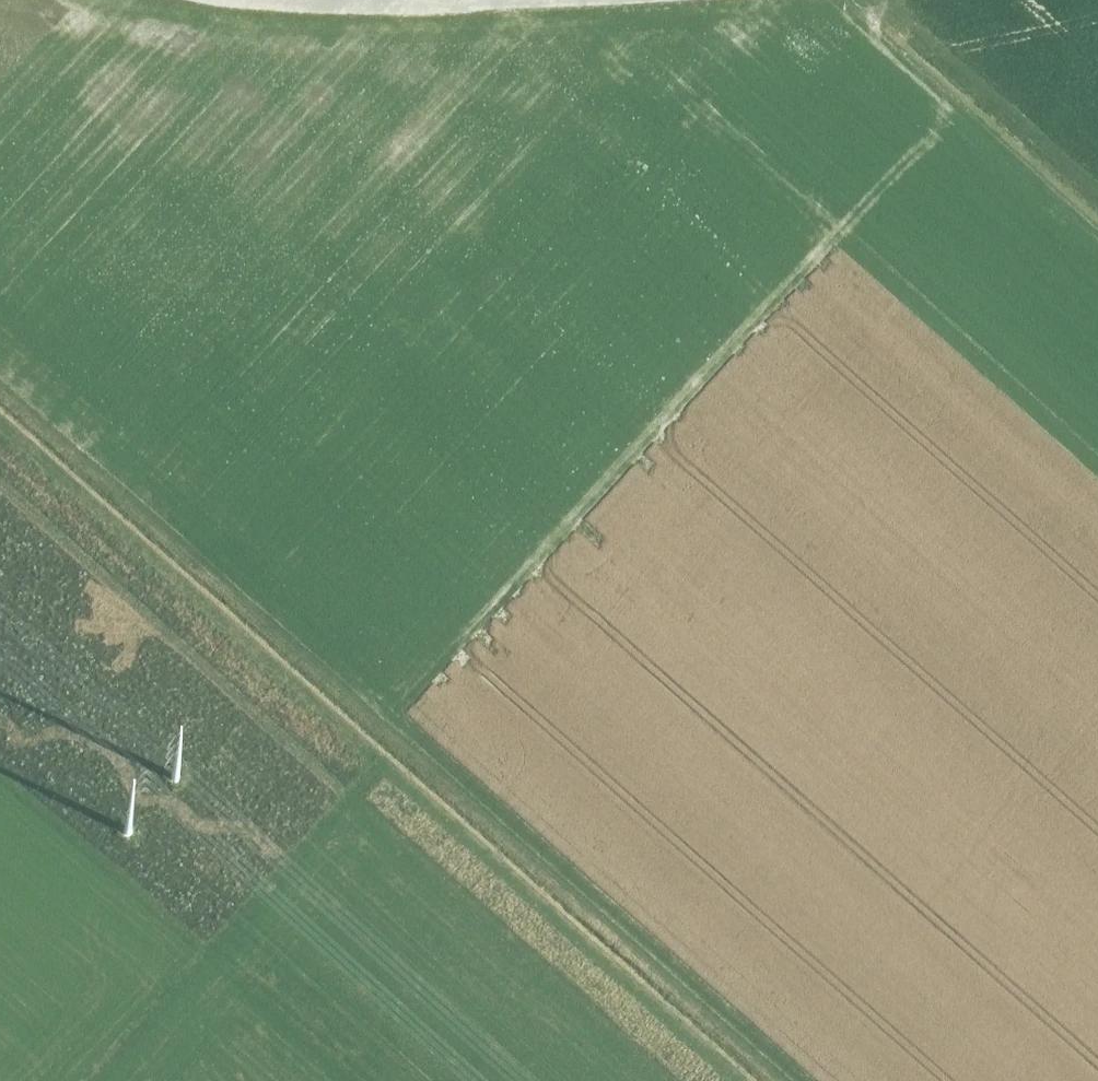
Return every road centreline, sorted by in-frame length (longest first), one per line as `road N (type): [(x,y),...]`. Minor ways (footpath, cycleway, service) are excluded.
road 1 (track): [(558,0),(326,0)]

